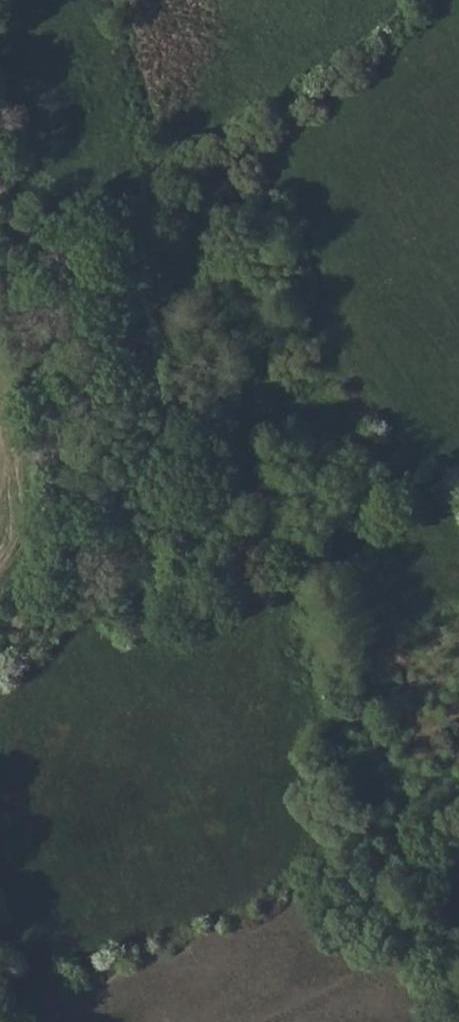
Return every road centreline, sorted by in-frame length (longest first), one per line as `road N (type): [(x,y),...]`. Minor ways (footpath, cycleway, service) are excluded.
road 1 (track): [(0,667),(98,584),(70,510),(0,187)]

